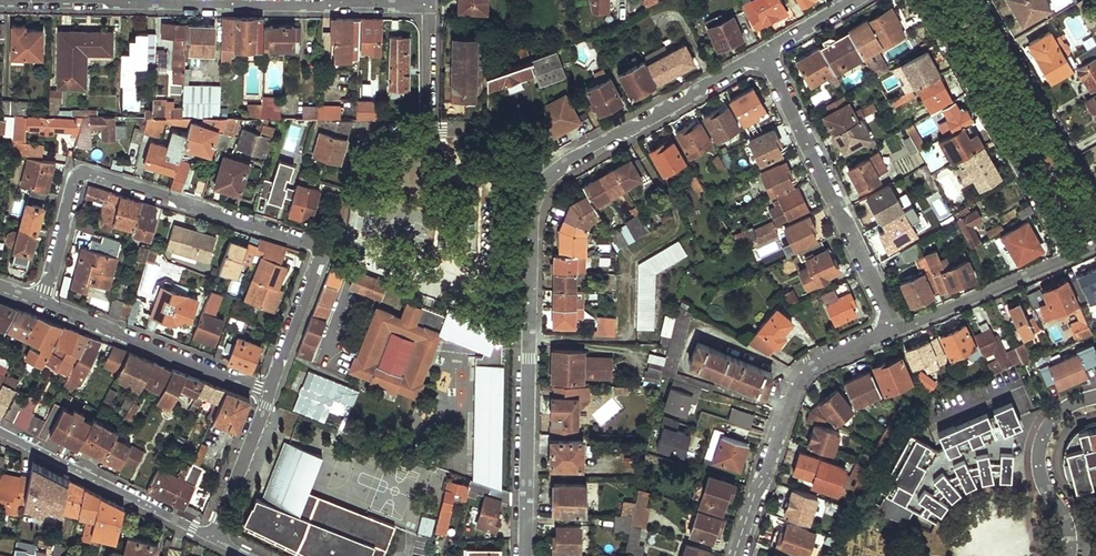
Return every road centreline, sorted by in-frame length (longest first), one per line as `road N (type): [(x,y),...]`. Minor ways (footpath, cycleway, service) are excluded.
road 1 (residential): [(44,303),(77,181),(89,174),(324,247)]
road 2 (residential): [(525,555),(533,211),(548,176)]
road 3 (residential): [(427,6),(70,0)]
road 4 (residential): [(763,55),(894,328)]
road 5 (residential): [(922,0),(1069,257)]
road 6 (residential): [(737,555),(803,374),(894,328)]
road 7 (residential): [(763,55),(548,176)]
road 8 (residential): [(44,303),(268,391)]
road 9 (residential): [(0,432),(213,538)]
road 10 (residential): [(1095,198),(986,0)]
road 11 (residential): [(1069,555),(1066,521),(1041,475),(1041,442),(1050,420),(1095,394)]
road 12 (residential): [(894,328),(1069,257)]
road 13 (residential): [(213,538),(268,391)]
road 14 (residential): [(268,391),(324,247)]

